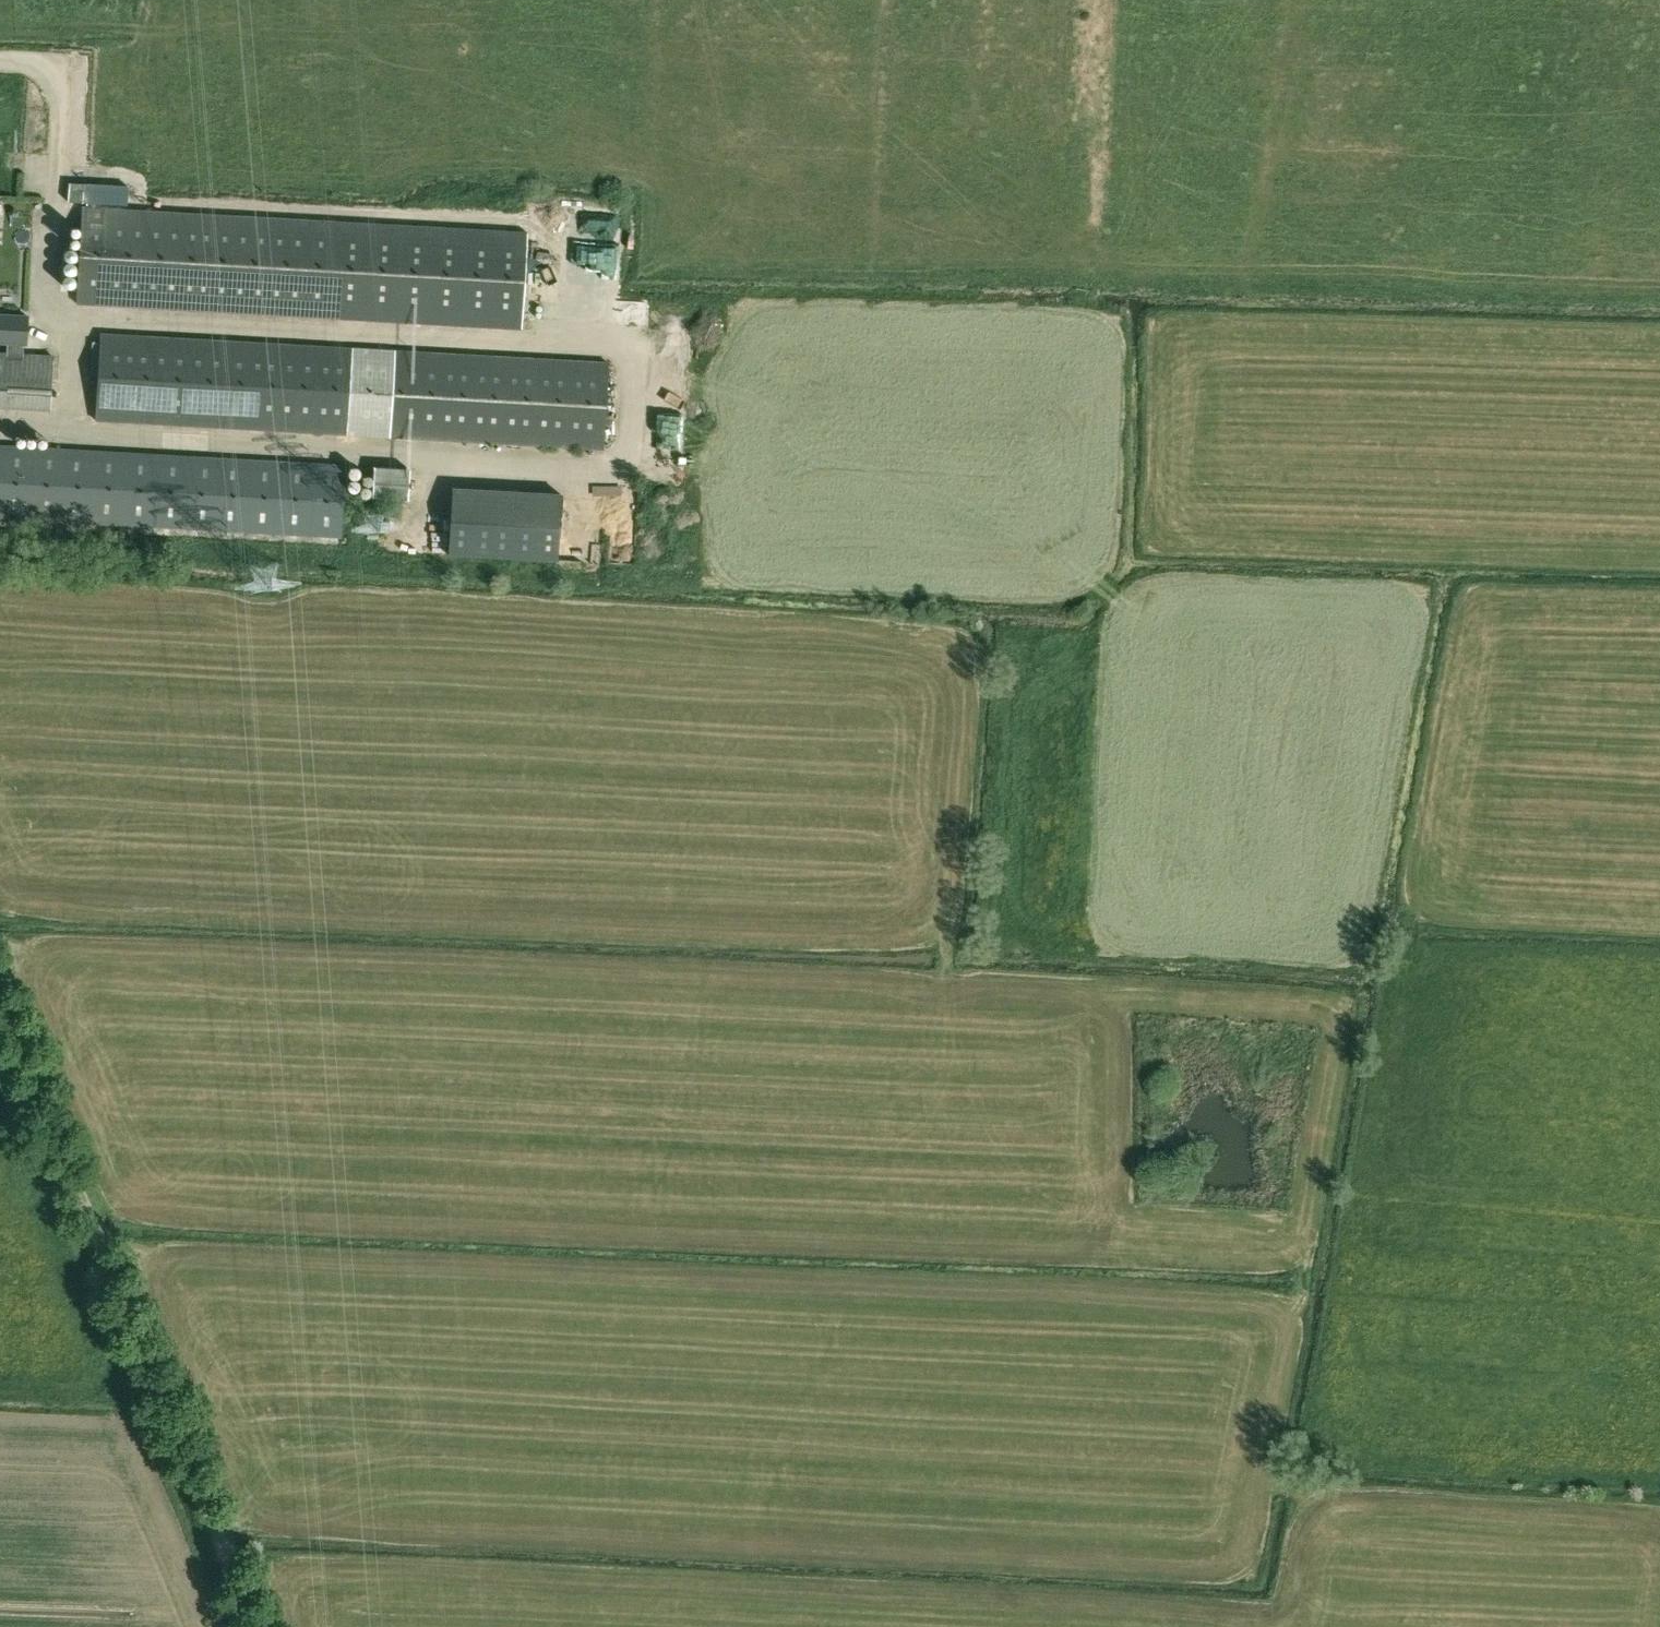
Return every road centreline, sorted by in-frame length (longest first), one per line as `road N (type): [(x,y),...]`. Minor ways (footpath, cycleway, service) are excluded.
road 1 (track): [(0,981),(260,1626)]

